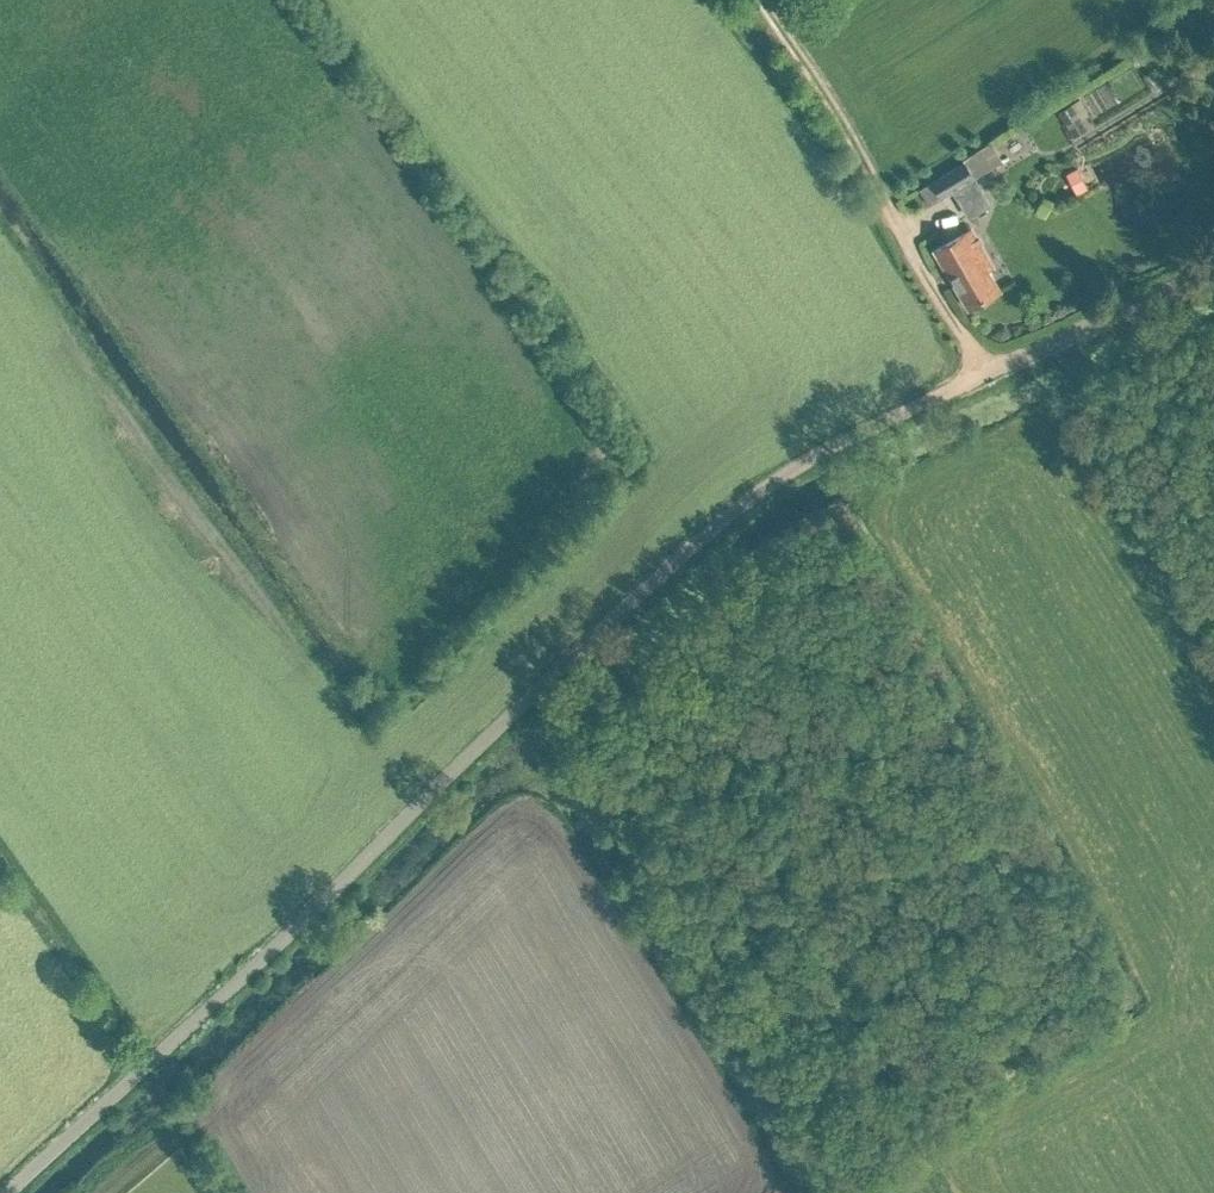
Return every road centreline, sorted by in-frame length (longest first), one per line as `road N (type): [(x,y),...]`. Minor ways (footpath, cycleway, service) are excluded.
road 1 (unclassified): [(5,1192),(735,507),(879,422),(1213,274)]

